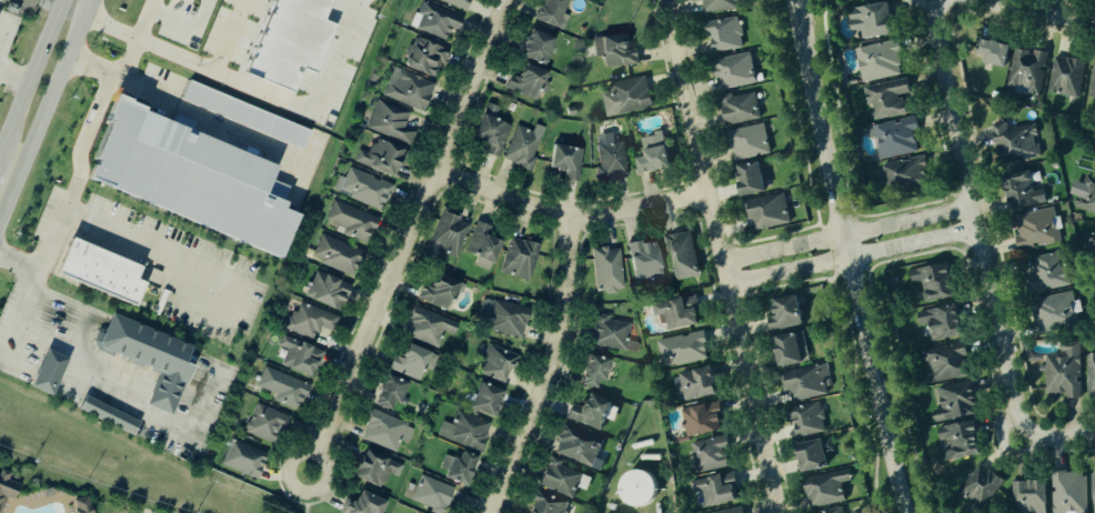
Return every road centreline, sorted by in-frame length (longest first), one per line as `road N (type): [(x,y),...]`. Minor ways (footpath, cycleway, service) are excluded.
road 1 (residential): [(676,0),(778,512)]
road 2 (residential): [(511,0),(311,472)]
road 3 (tertiary): [(899,512),(803,12)]
road 4 (residential): [(571,217),(549,373),(492,512)]
road 5 (residential): [(709,192),(571,217),(439,169)]
road 6 (residential): [(973,205),(723,261)]
road 7 (residential): [(727,284),(977,229)]
road 8 (secondary): [(0,220),(94,0)]
road 9 (residential): [(1026,429),(973,205)]
road 10 (residential): [(943,0),(934,29),(973,205)]
road 11 (secondary): [(63,0),(0,149)]

